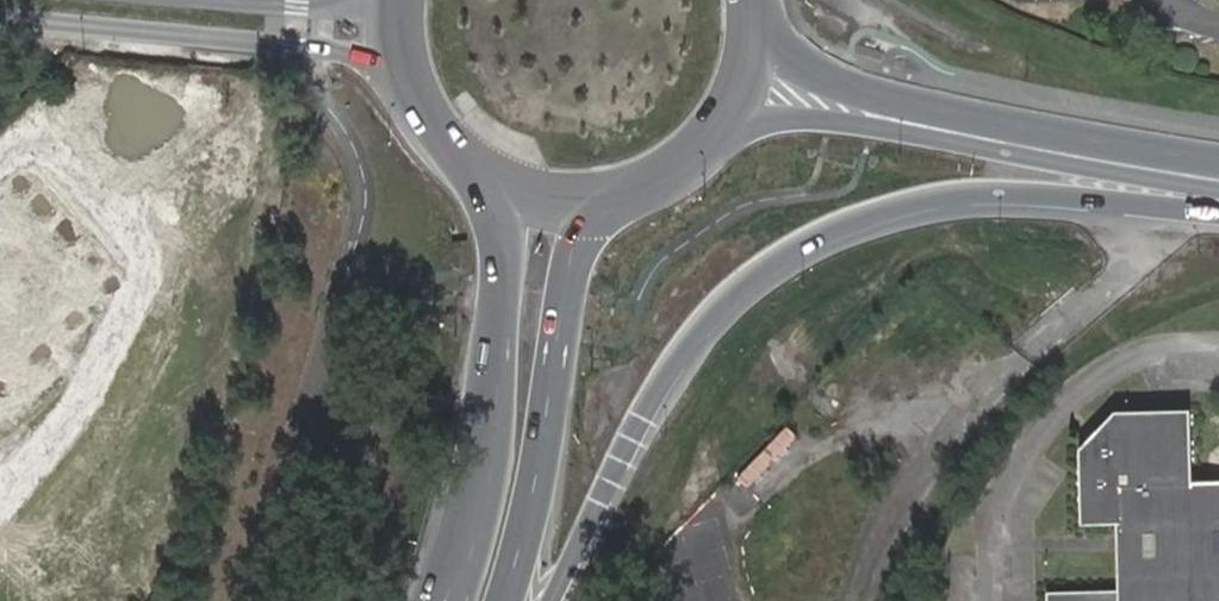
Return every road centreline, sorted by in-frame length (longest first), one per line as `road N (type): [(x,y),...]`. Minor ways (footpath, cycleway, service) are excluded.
road 1 (trunk): [(558,600),(683,365),(715,318),(785,259),(889,214),(973,195),(1067,195),(1218,215)]
road 2 (secondary): [(717,133),(817,118),(1218,188)]
road 3 (secondary): [(1218,160),(856,88),(780,50),(759,15)]
road 4 (trunk): [(474,164),(502,252),(485,430),(446,600)]
road 5 (residential): [(0,20),(324,48),(362,58),(421,105)]
road 6 (trunk): [(507,600),(531,520),(569,268),(578,238),(627,191)]
road 7 (secondary): [(474,164),(521,188),(574,198),(627,191)]
road 8 (secondary): [(717,133),(741,97),(759,15)]

